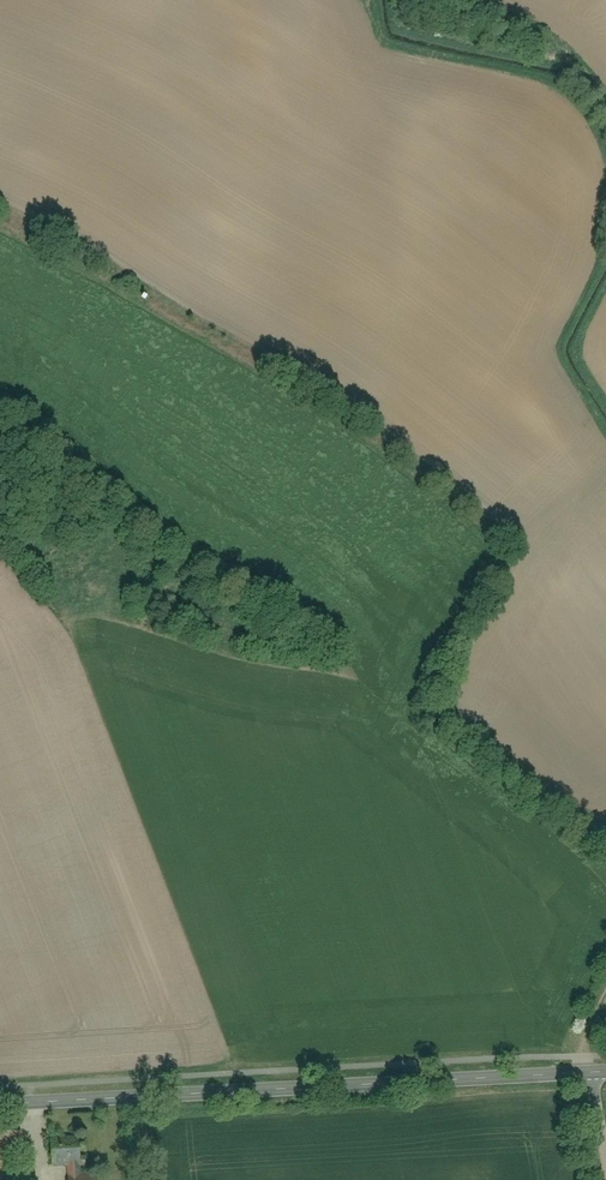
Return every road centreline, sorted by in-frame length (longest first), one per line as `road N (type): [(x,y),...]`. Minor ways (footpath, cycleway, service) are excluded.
road 1 (tertiary): [(0,1104),(590,1073)]

